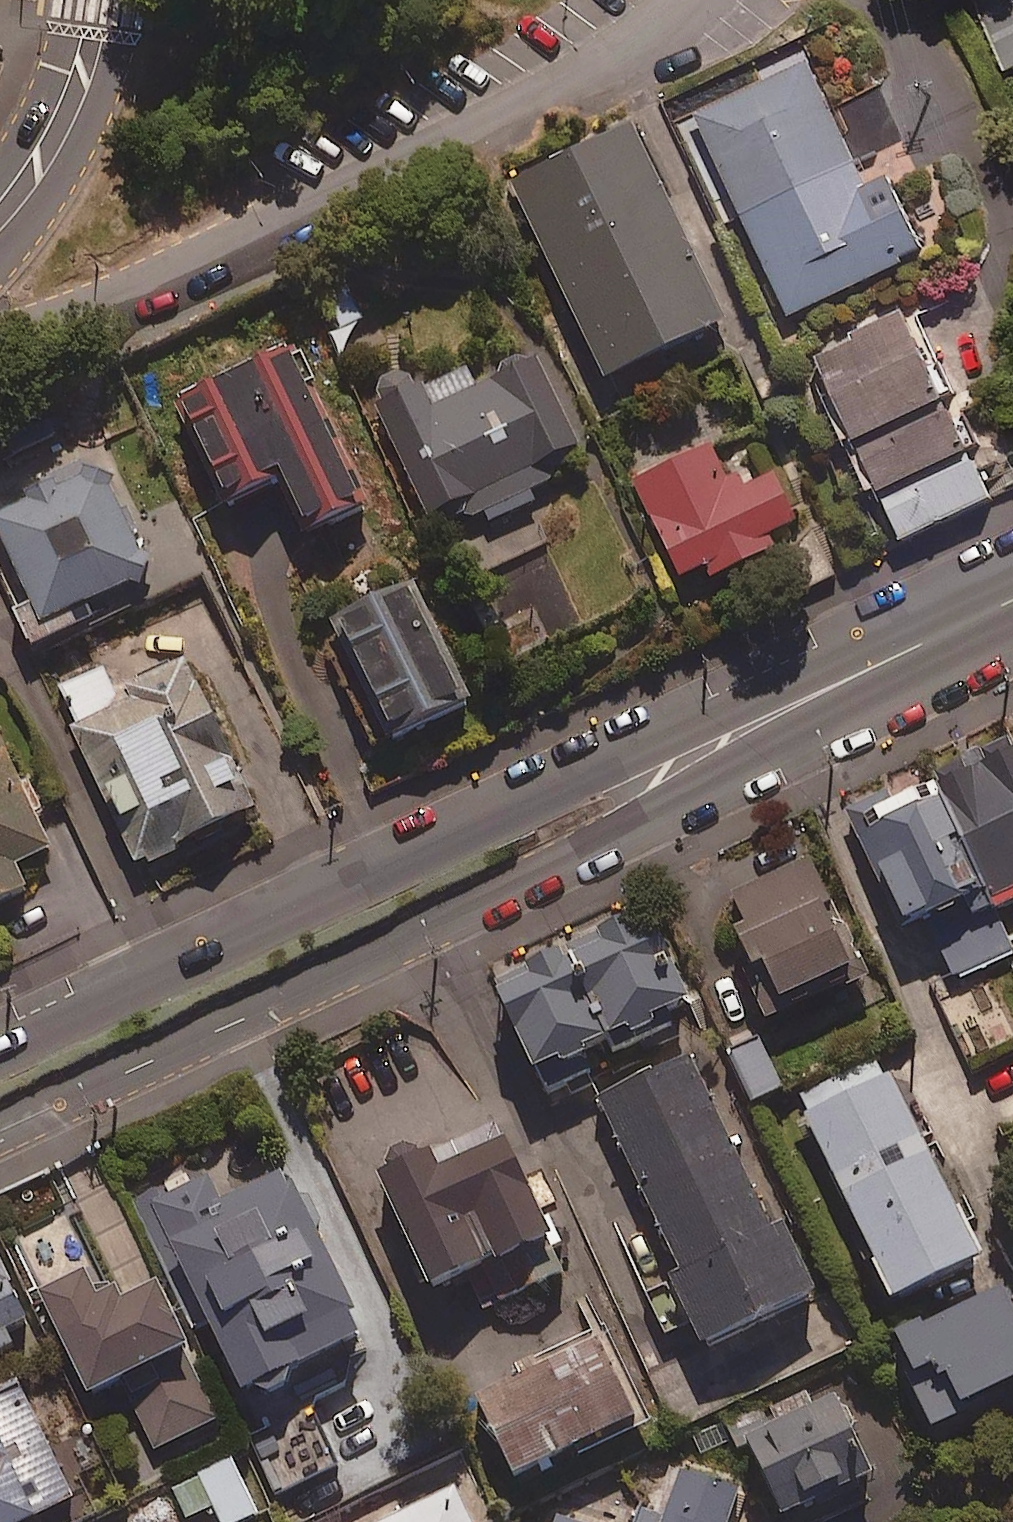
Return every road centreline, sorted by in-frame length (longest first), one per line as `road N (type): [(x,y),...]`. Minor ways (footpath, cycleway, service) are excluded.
road 1 (tertiary): [(1012,601),(0,1084)]
road 2 (residential): [(96,0),(63,123),(0,212)]

